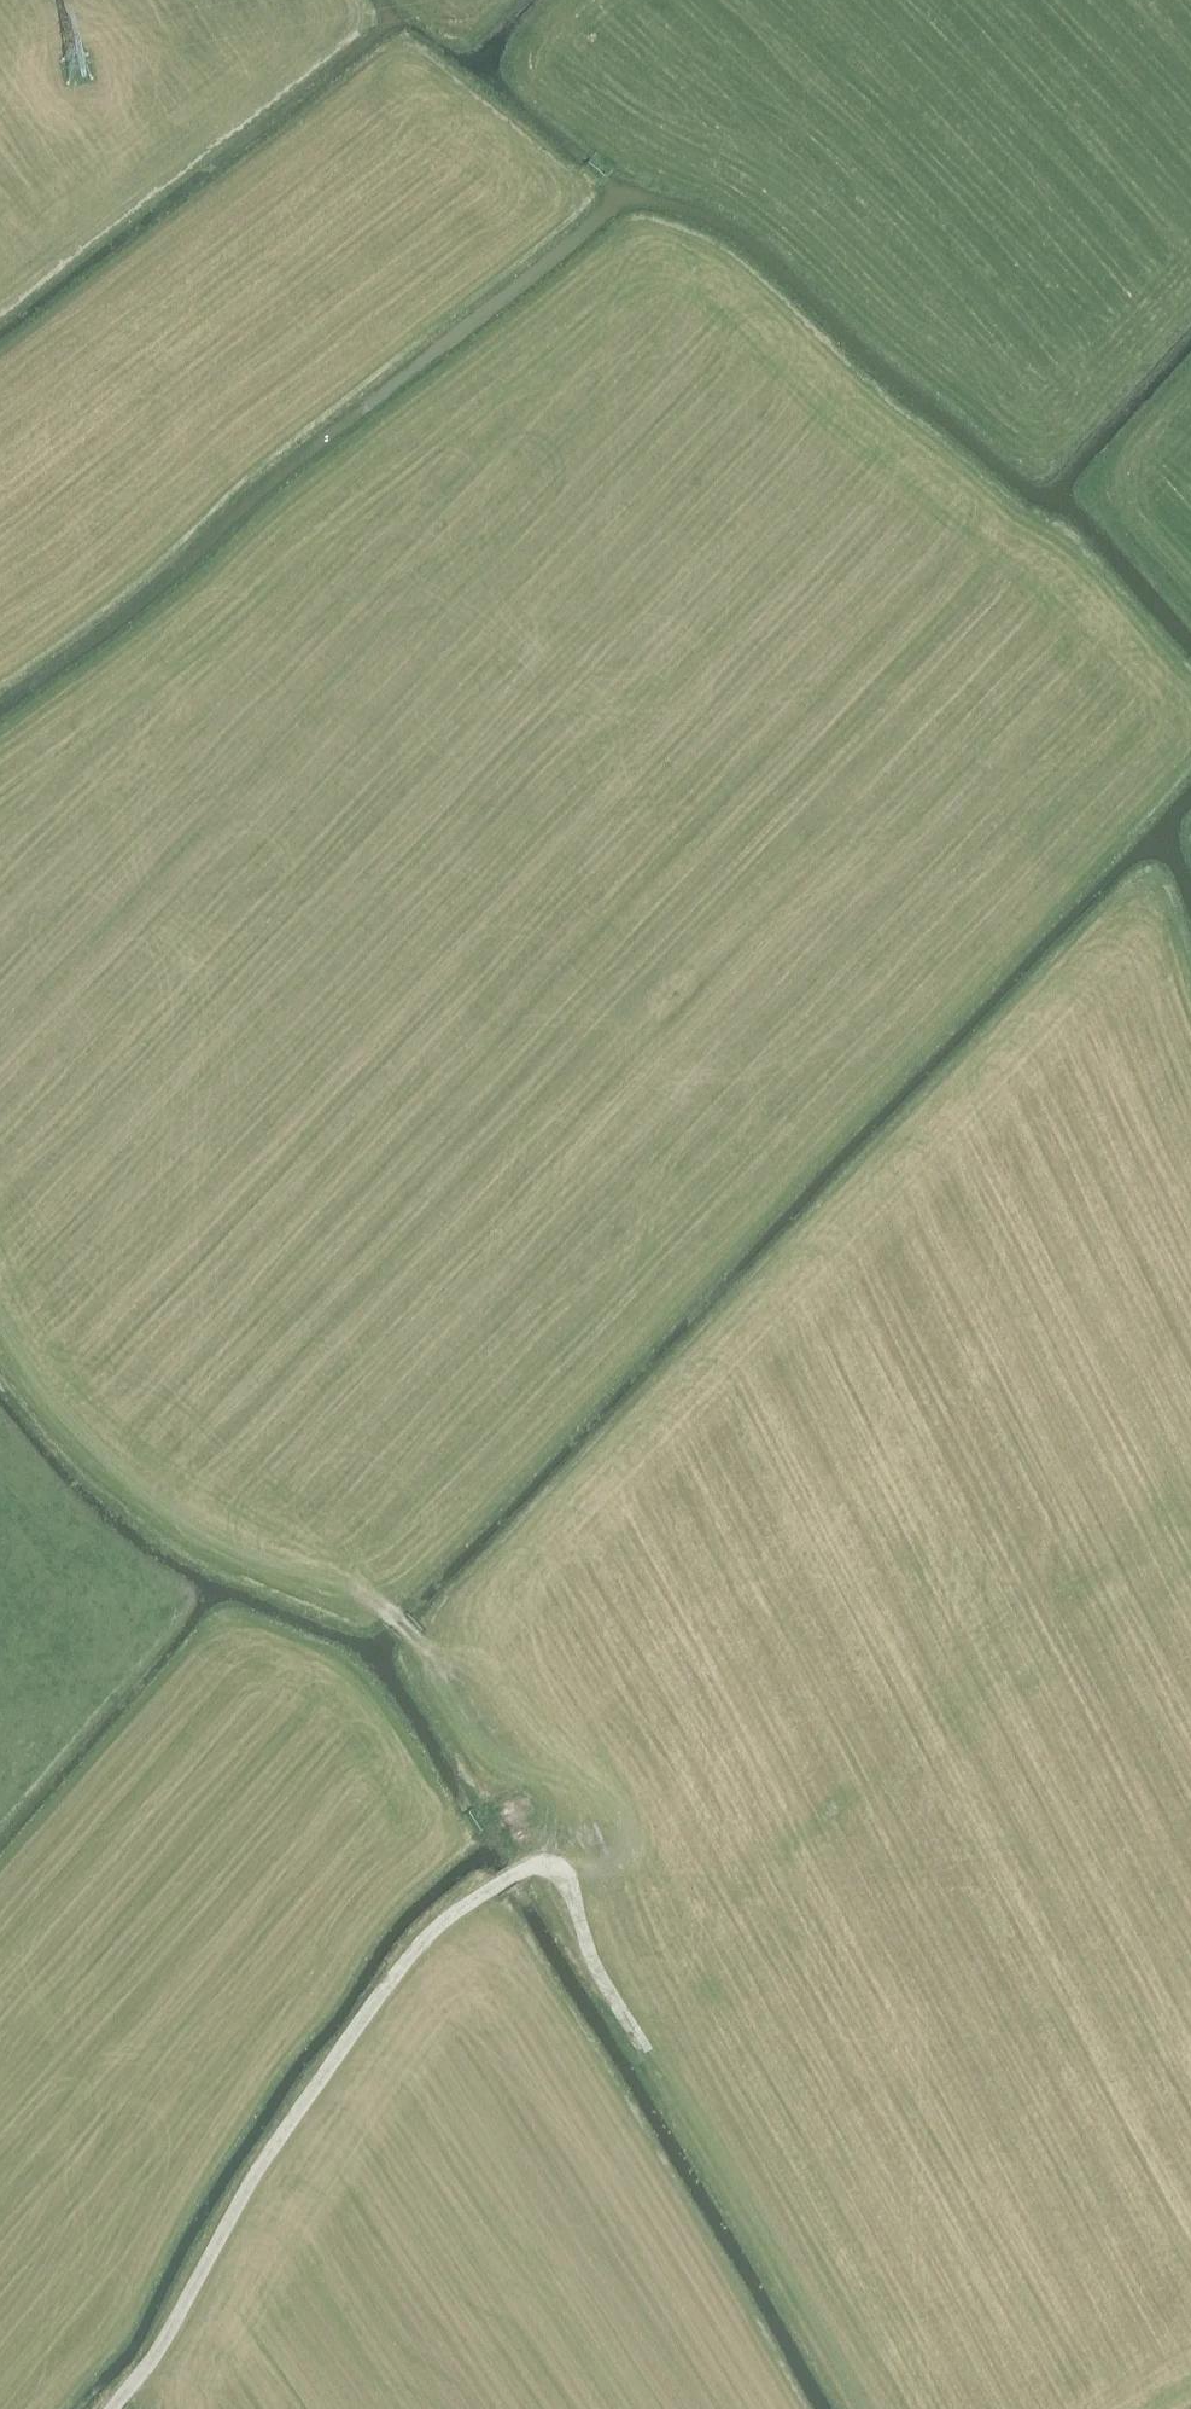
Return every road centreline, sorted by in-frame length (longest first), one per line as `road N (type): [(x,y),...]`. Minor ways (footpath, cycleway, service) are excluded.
road 1 (track): [(112,2408),(165,2343),(262,2168),(384,1987),(437,1927),(482,1894),(523,1871),(548,1870),(571,1881),(572,1905),(598,1967),(639,2044)]

